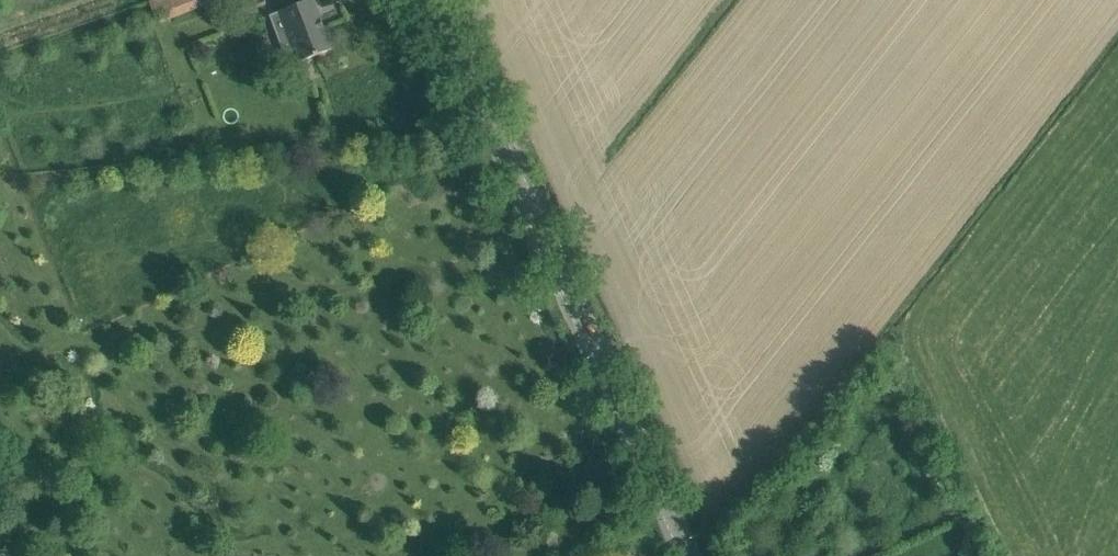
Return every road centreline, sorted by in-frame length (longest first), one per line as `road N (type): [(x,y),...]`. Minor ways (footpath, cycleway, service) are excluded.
road 1 (tertiary): [(689,555),(436,0)]

